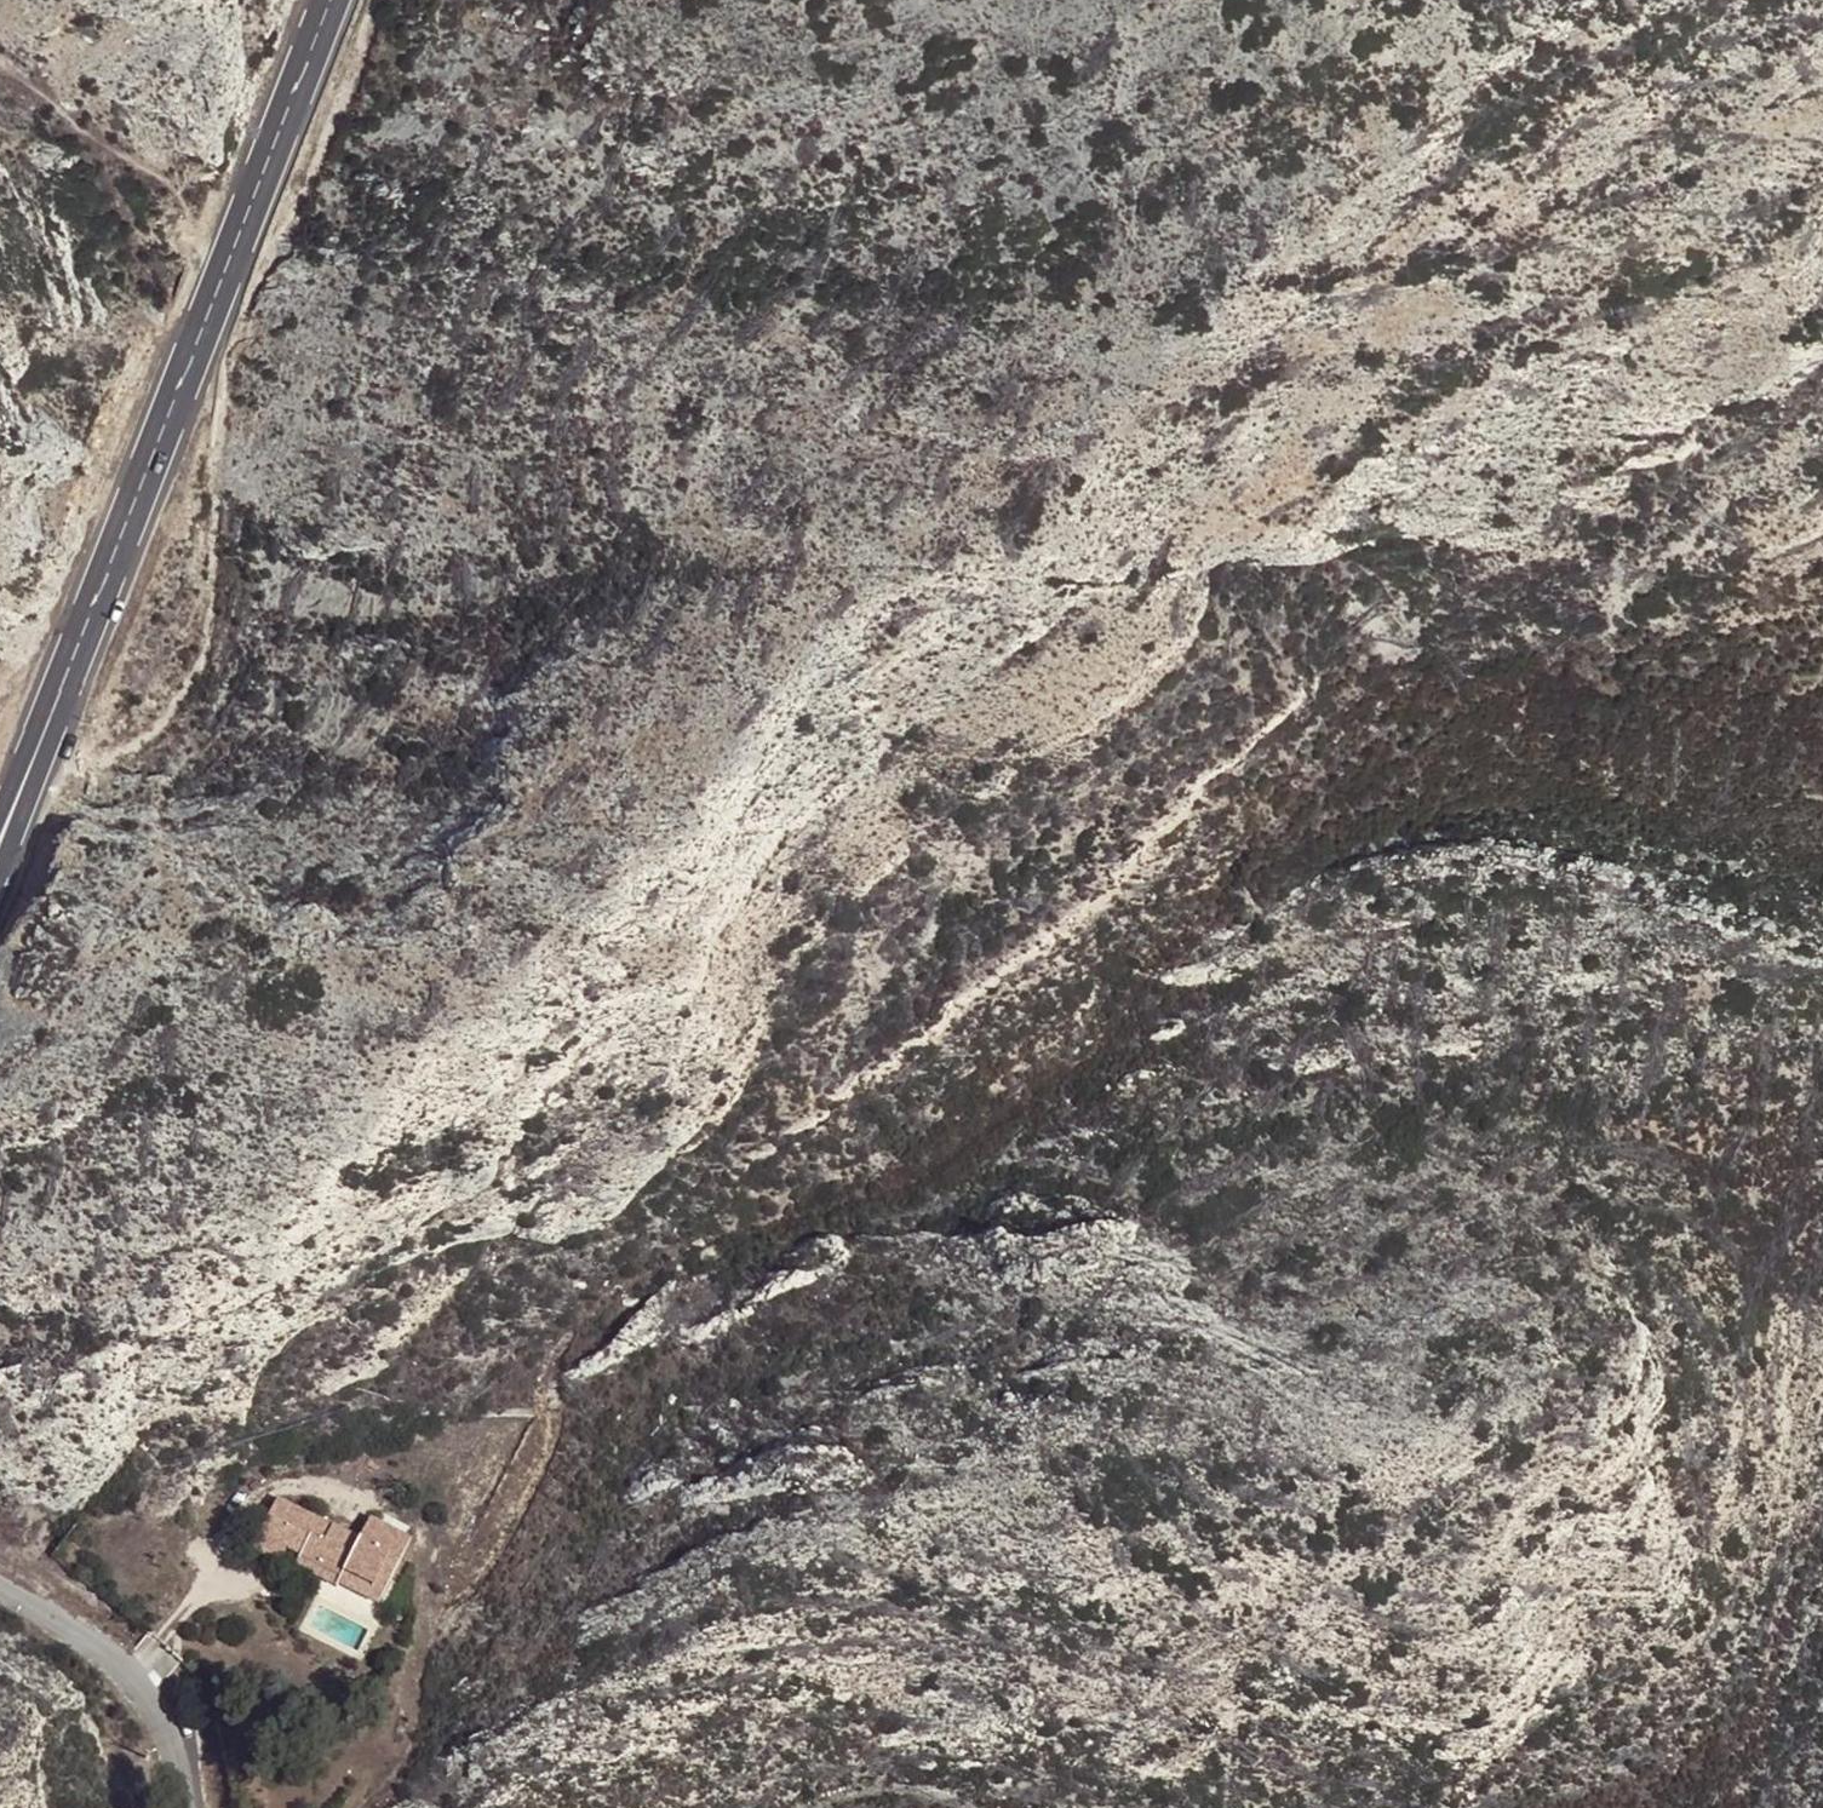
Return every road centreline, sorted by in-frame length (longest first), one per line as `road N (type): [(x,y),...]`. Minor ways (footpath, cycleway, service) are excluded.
road 1 (secondary): [(335,0),(0,850)]
road 2 (residential): [(184,1807),(175,1751),(121,1663),(0,1578)]

